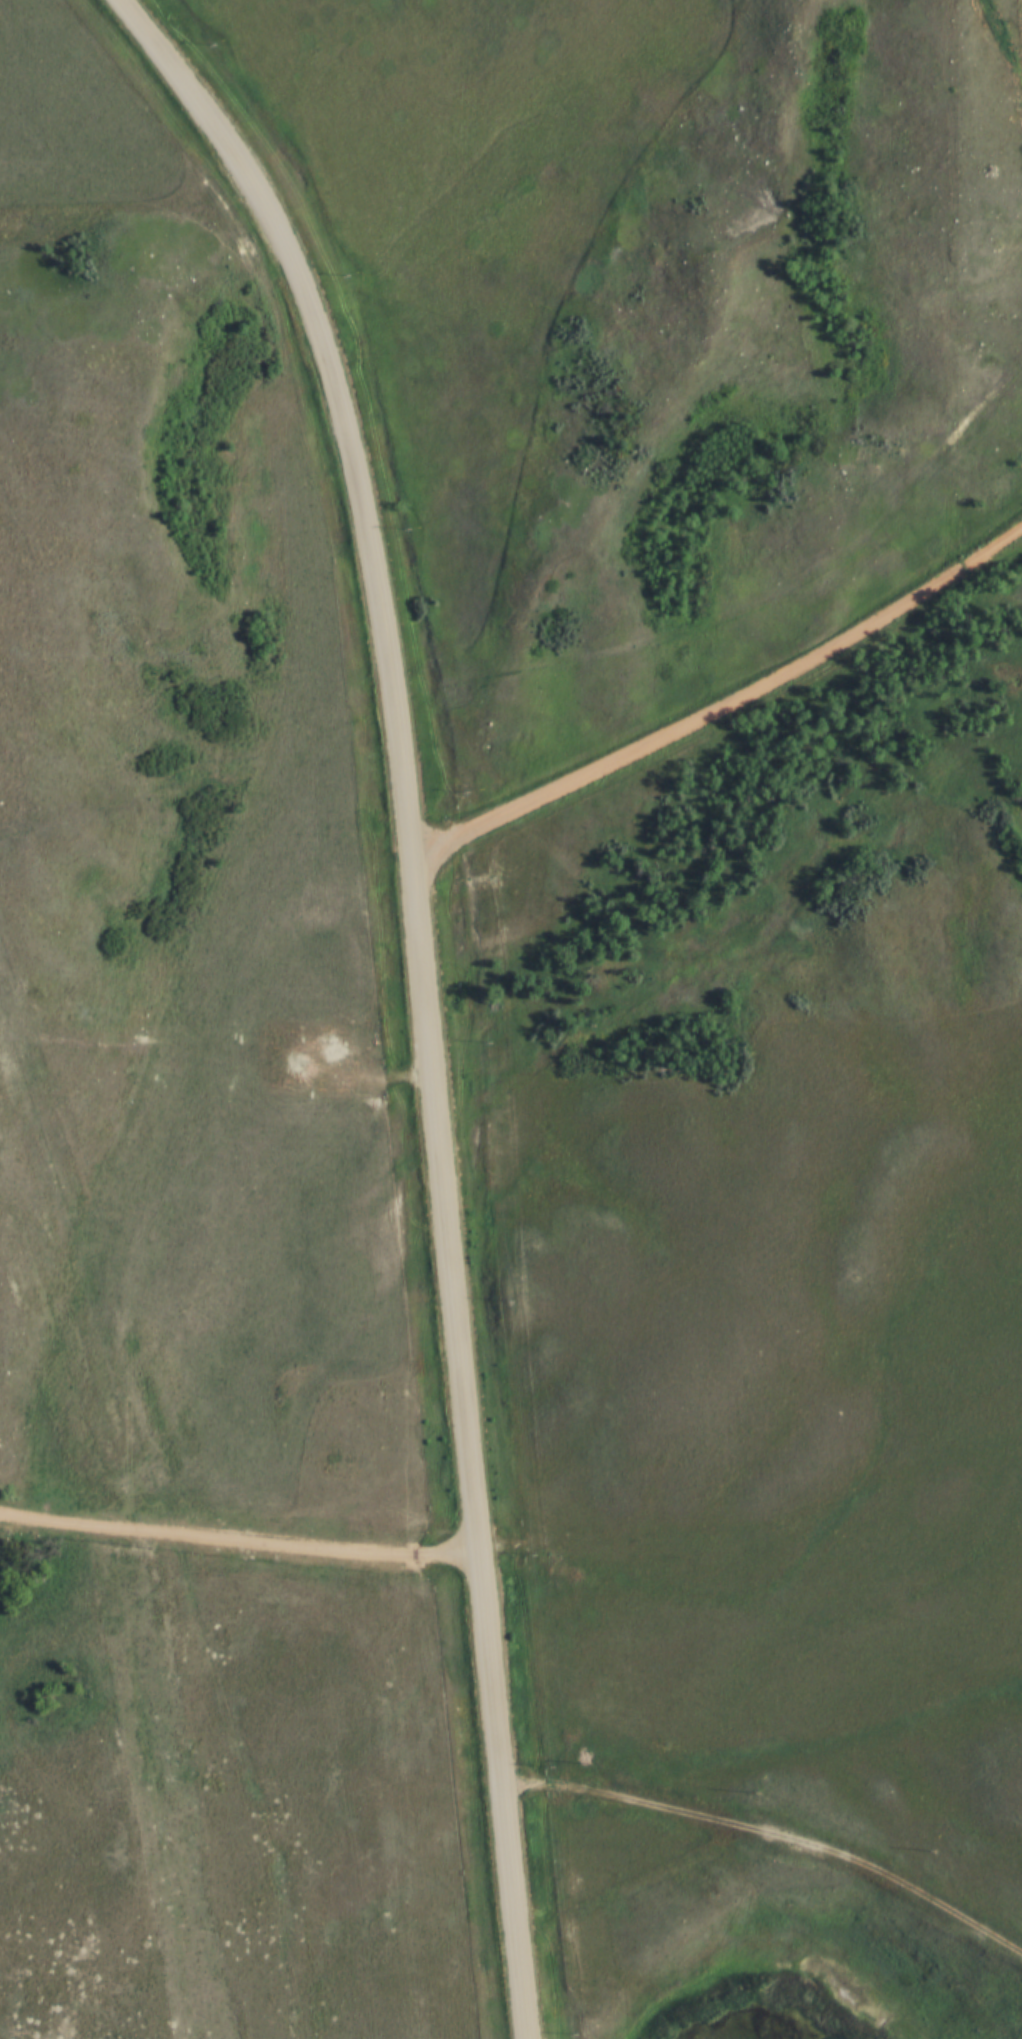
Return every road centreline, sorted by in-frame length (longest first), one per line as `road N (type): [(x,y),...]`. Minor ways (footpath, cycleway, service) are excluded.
road 1 (tertiary): [(525,2038),(369,549),(320,333),(294,267),(213,123),(118,0)]
road 2 (residential): [(1021,523),(830,652),(487,825),(405,852)]
road 3 (residential): [(0,1516),(410,1559),(478,1555)]

